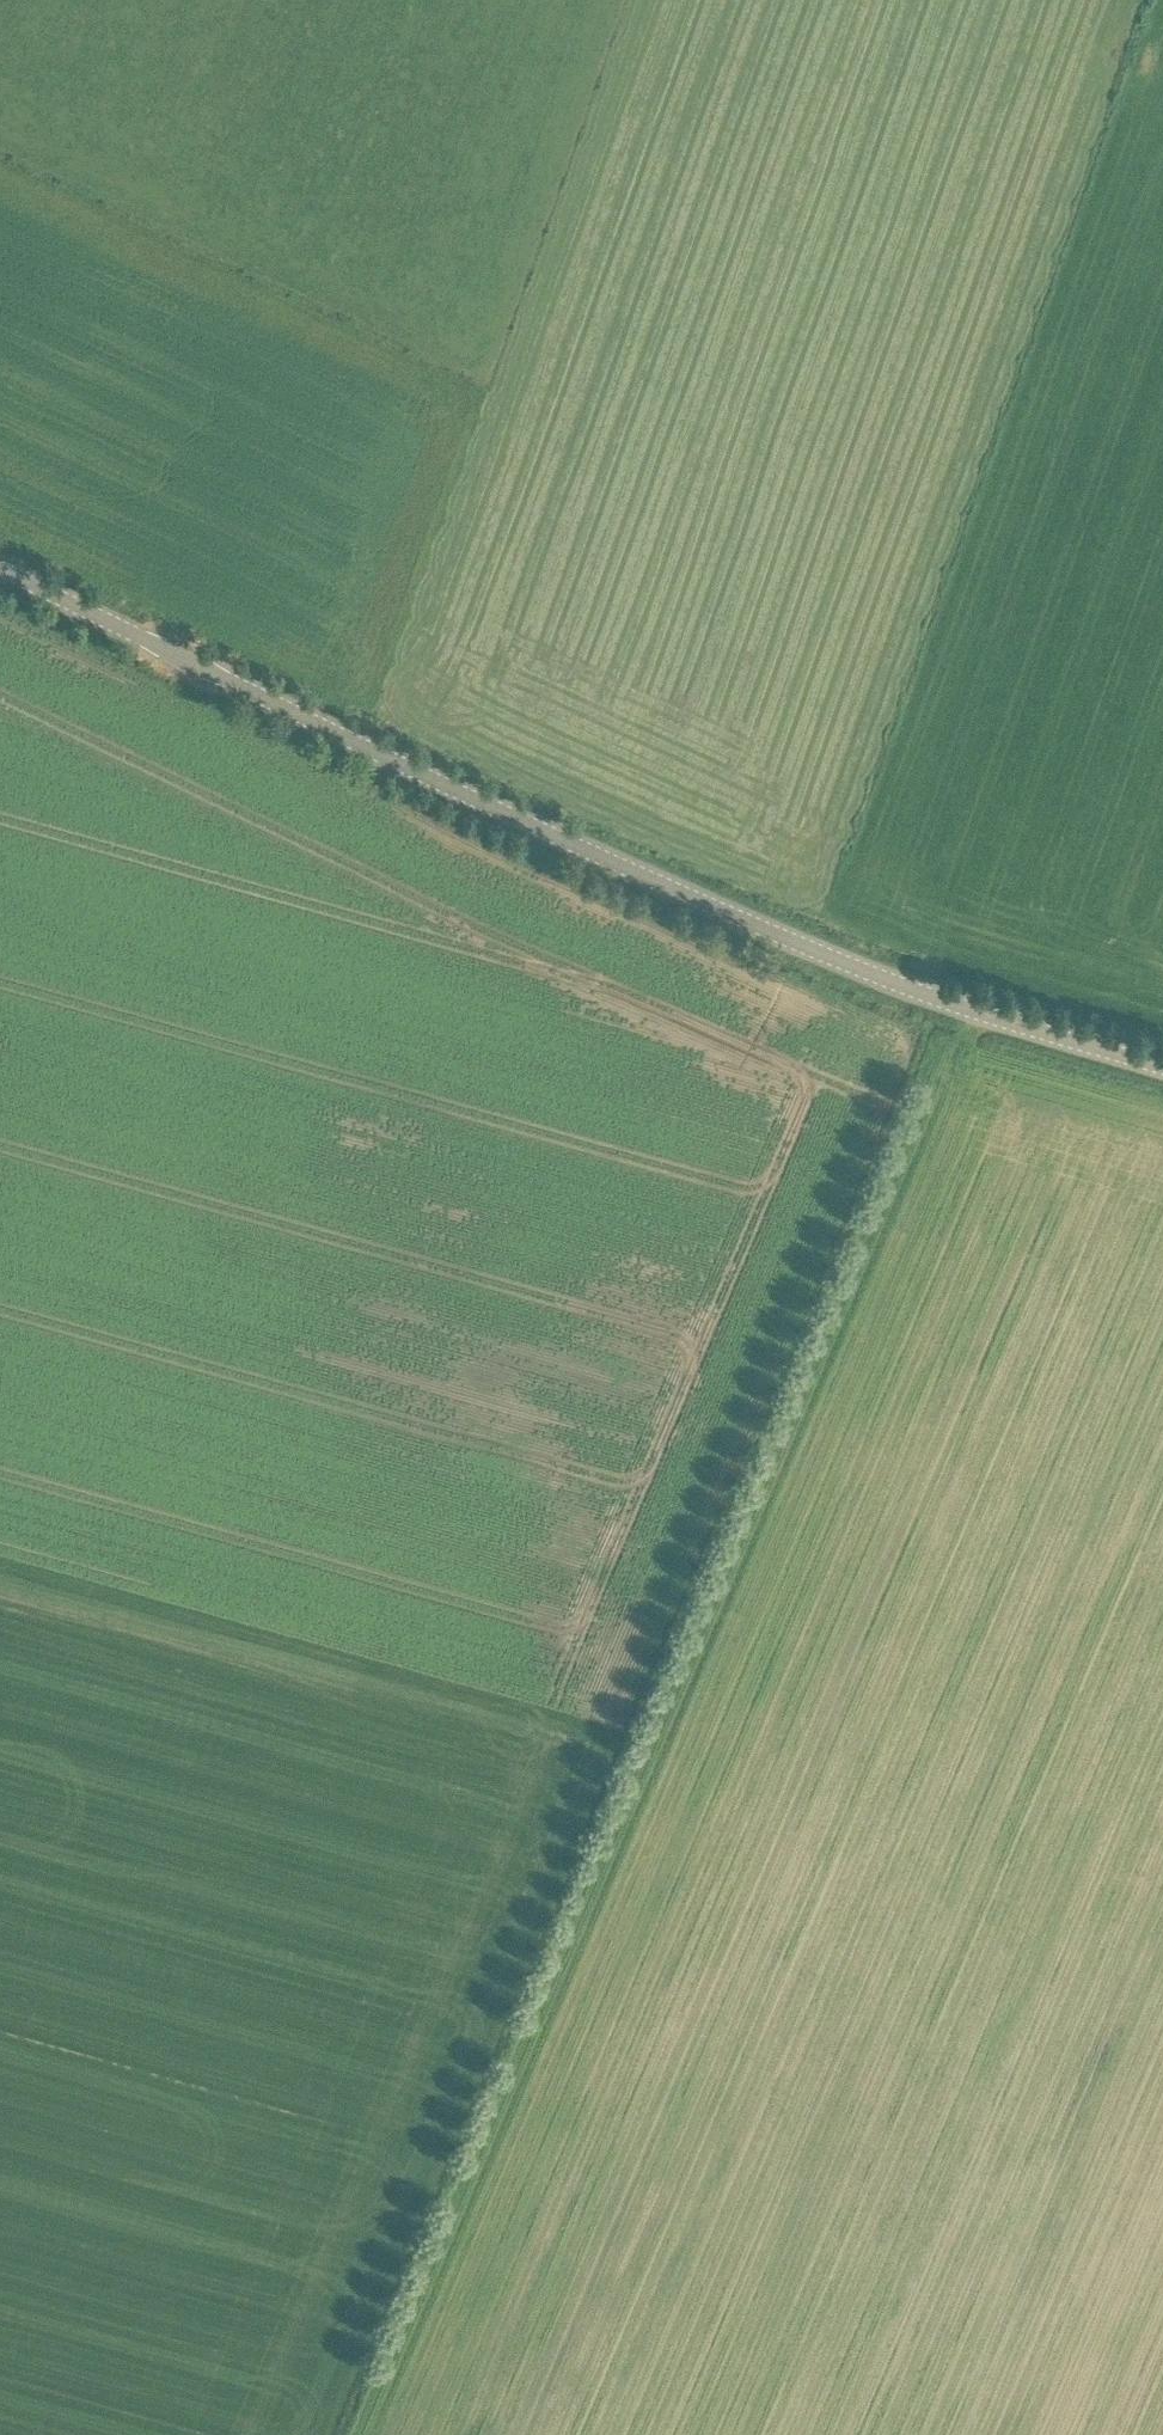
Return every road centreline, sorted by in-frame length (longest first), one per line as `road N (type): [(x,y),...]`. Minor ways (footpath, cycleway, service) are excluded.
road 1 (unclassified): [(1162,1071),(719,927),(0,589)]

